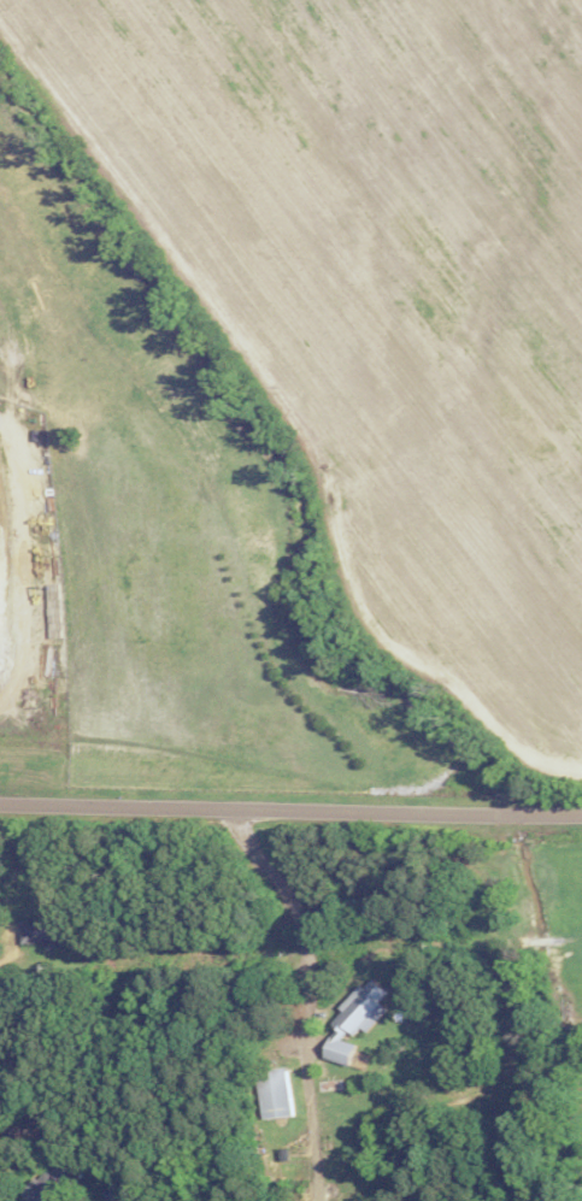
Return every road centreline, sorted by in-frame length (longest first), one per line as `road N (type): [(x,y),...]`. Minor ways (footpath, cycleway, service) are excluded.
road 1 (tertiary): [(0,805),(581,814)]

